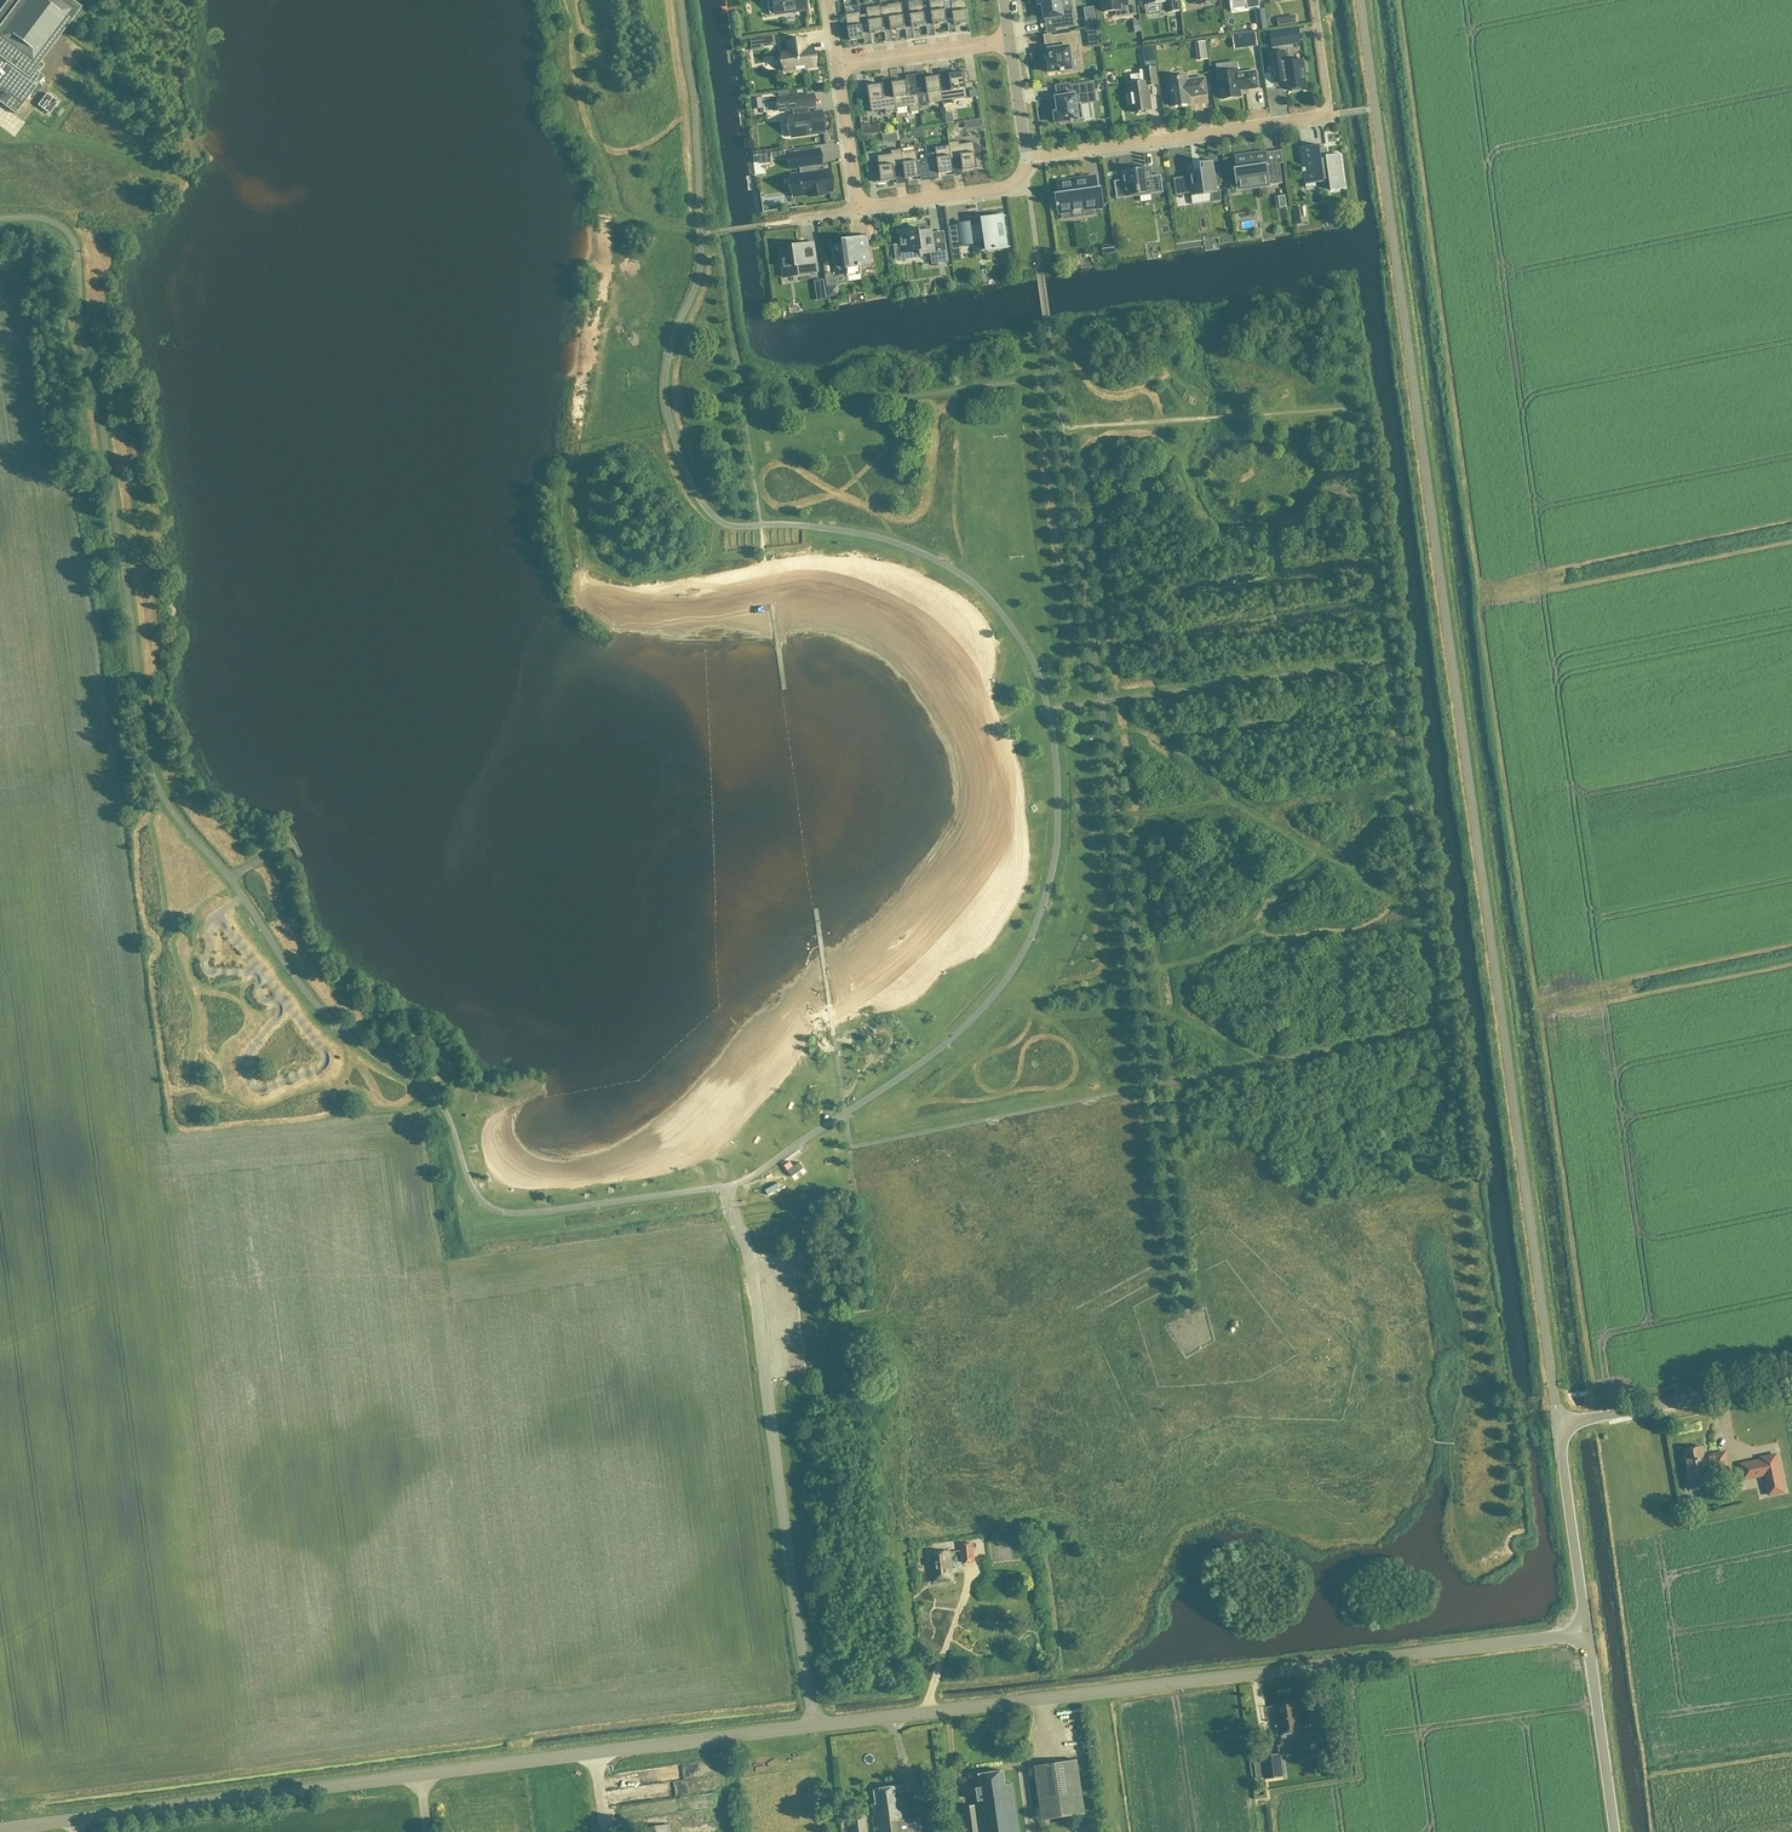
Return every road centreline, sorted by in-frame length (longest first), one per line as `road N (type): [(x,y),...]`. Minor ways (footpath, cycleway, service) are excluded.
road 1 (unclassified): [(0,1831),(1586,1635)]
road 2 (unclassified): [(1586,1635),(1560,1430),(1791,1379)]
road 3 (residential): [(1312,0),(1328,116),(1025,159)]
road 4 (unclassified): [(1613,1831),(1586,1635)]
road 5 (residential): [(859,210),(999,189),(1024,175),(1025,159)]
road 6 (residential): [(837,67),(1009,43)]
road 7 (residential): [(837,67),(859,210)]

